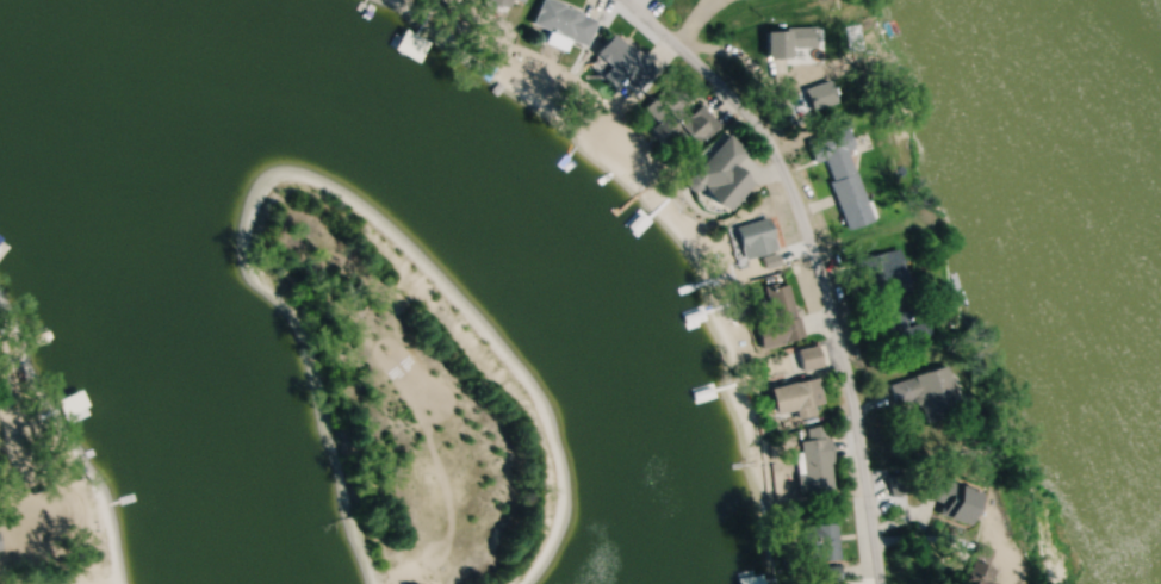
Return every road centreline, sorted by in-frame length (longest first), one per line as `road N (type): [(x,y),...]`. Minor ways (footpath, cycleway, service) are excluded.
road 1 (residential): [(882,583),(853,392),(827,267),(805,209),(765,135),(726,88),(623,0)]

